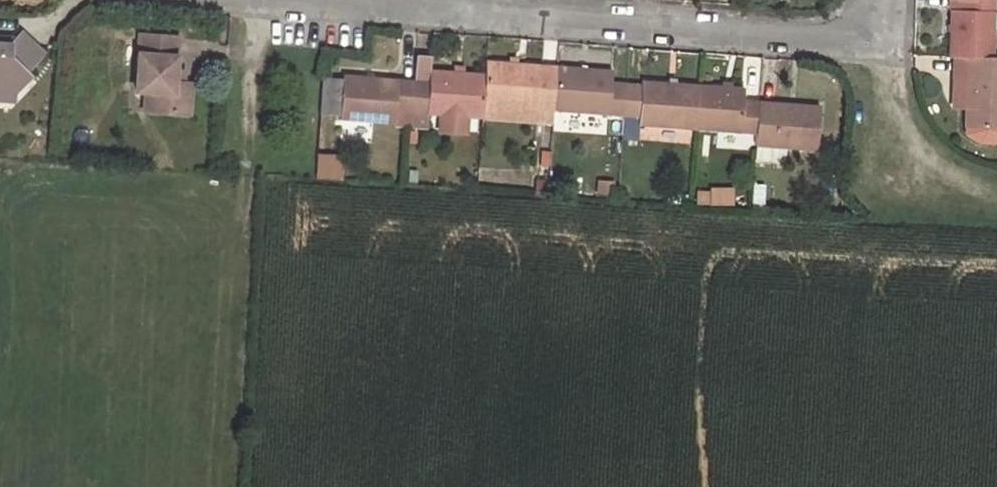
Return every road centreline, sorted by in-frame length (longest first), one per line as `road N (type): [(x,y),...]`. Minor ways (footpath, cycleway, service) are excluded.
road 1 (residential): [(876,0),(867,26),(841,41),(461,11)]
road 2 (track): [(254,0),(242,202)]
road 3 (residential): [(461,11),(330,0)]

